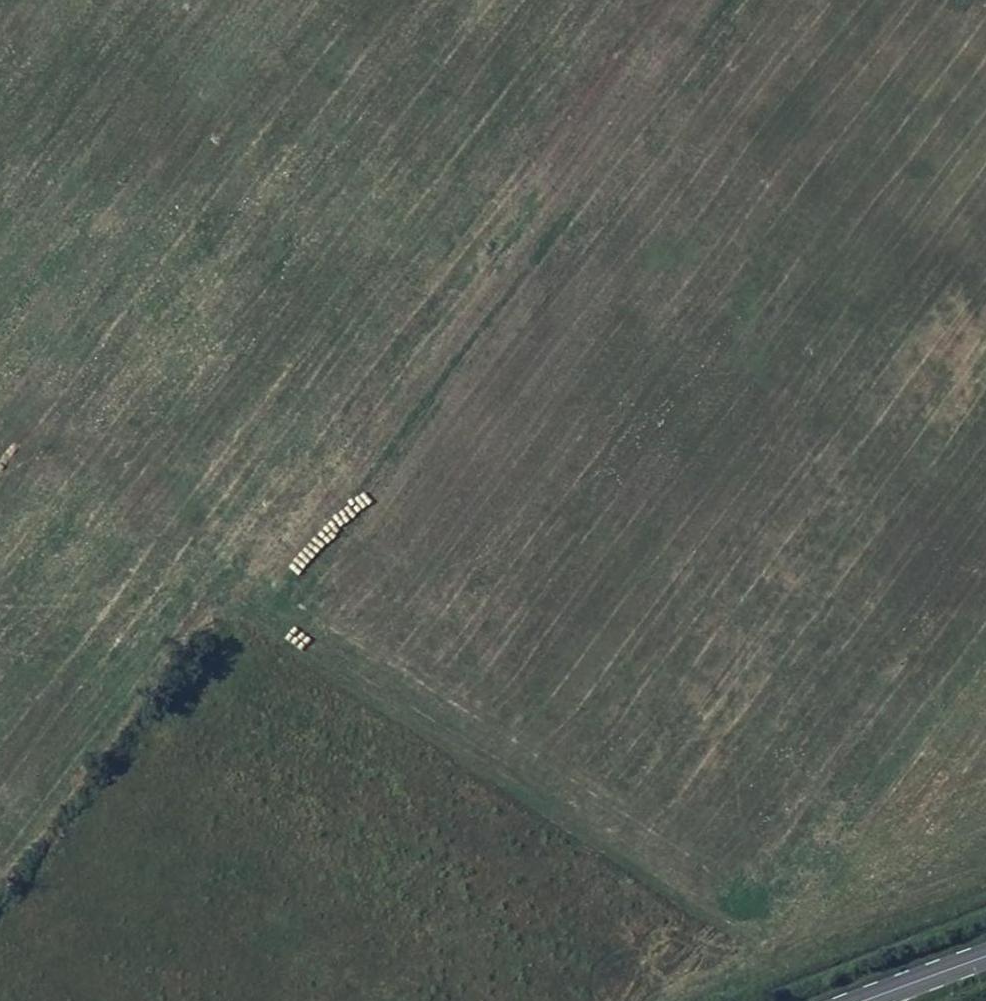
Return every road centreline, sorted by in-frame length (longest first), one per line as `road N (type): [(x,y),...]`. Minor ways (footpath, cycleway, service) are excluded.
road 1 (secondary): [(865,1000),(985,955)]

